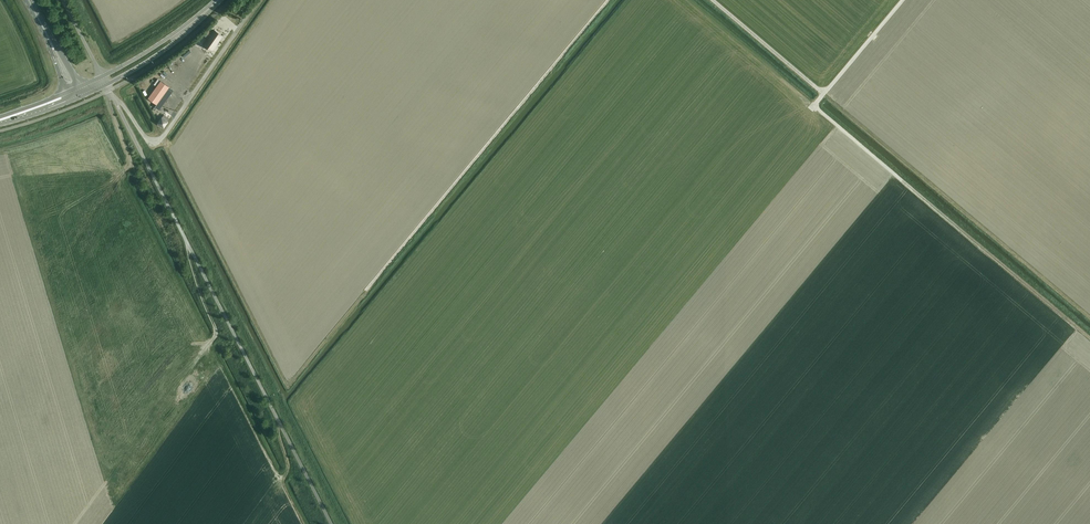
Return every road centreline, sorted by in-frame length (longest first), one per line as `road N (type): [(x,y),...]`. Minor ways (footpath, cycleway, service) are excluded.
road 1 (unclassified): [(331,523),(110,94)]
road 2 (unclassified): [(110,94),(147,140),(158,142),(260,0)]
road 3 (track): [(901,181),(1089,338)]
road 4 (tertiary): [(106,85),(178,40),(219,0)]
road 5 (tertiary): [(216,0),(102,76)]

